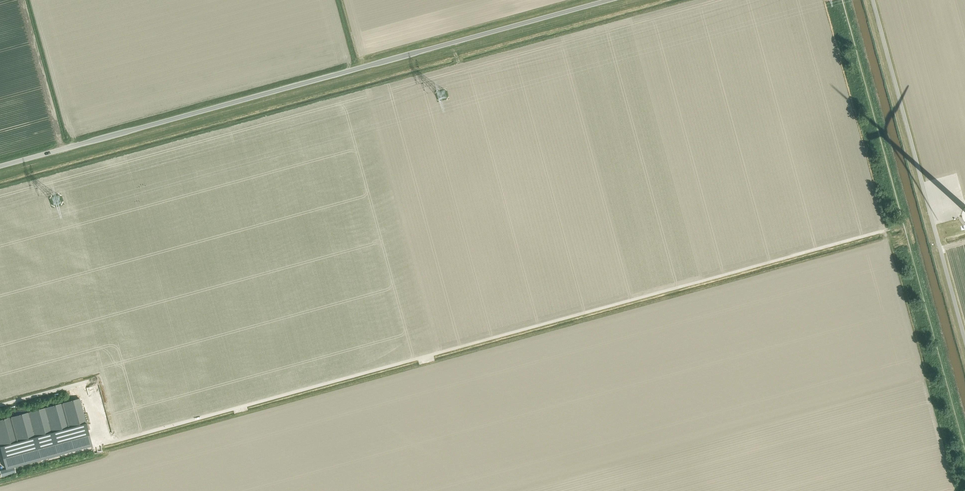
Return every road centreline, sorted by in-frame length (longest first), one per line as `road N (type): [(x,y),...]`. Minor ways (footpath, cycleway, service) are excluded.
road 1 (unclassified): [(607,0),(0,166)]

